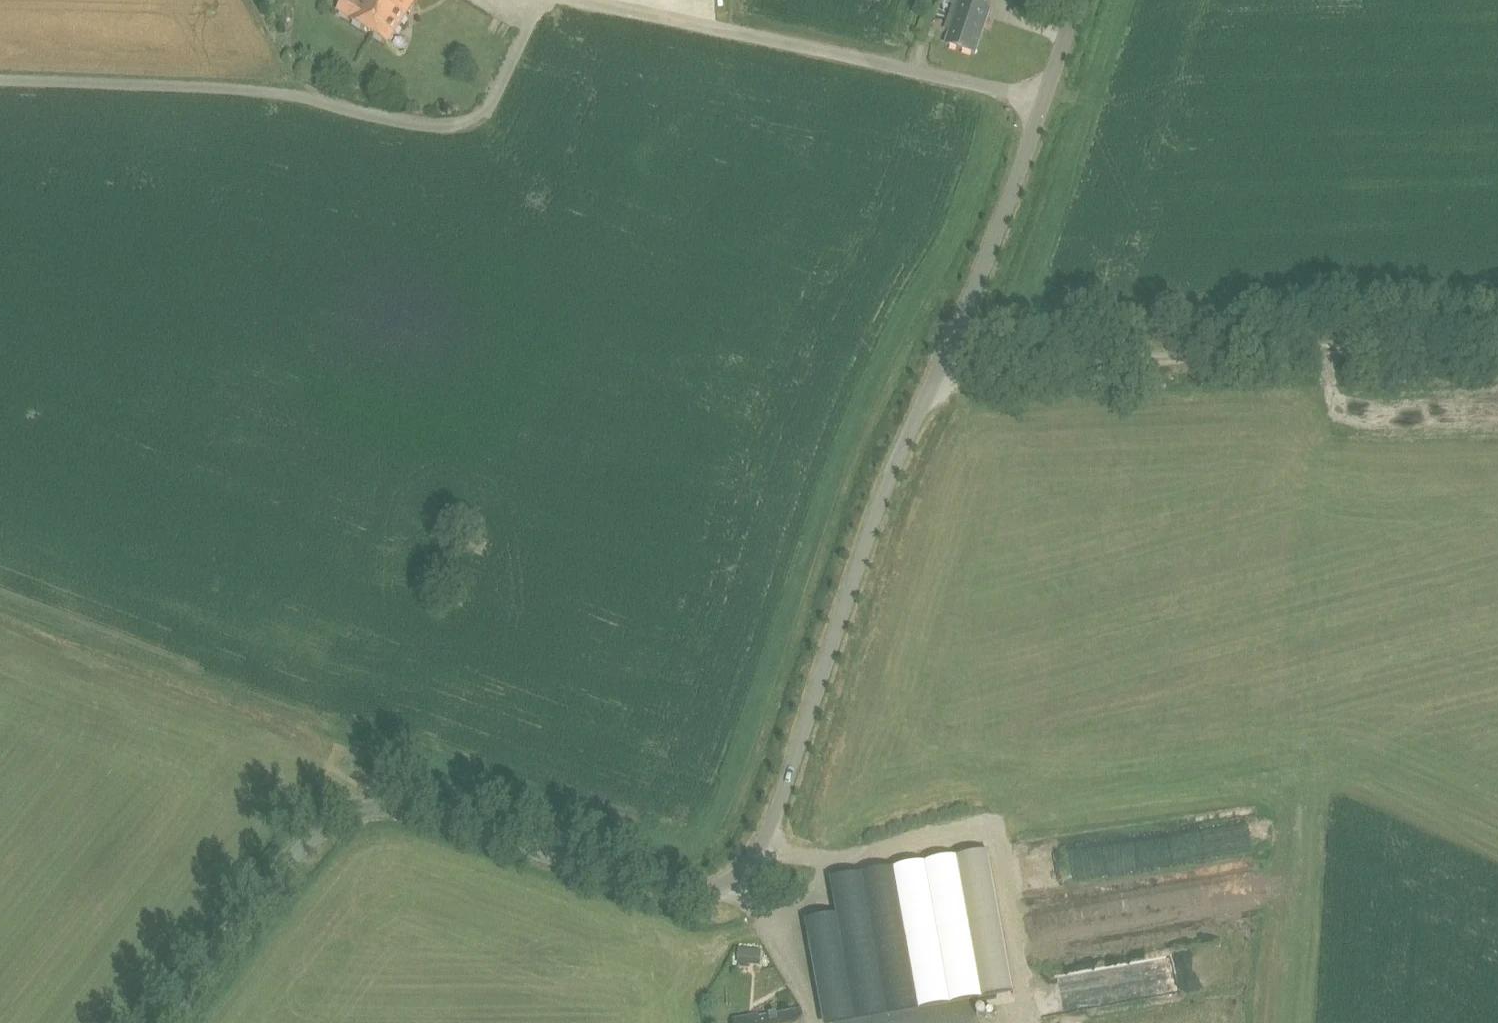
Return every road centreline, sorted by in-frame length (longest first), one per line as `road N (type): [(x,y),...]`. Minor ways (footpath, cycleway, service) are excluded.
road 1 (unclassified): [(169,1022),(298,850),(324,824),(358,809),(408,811),(461,826),(664,895),(724,886),(745,871),(768,830),(888,477),(997,232),(1077,0)]
road 2 (track): [(1497,337),(936,375)]

